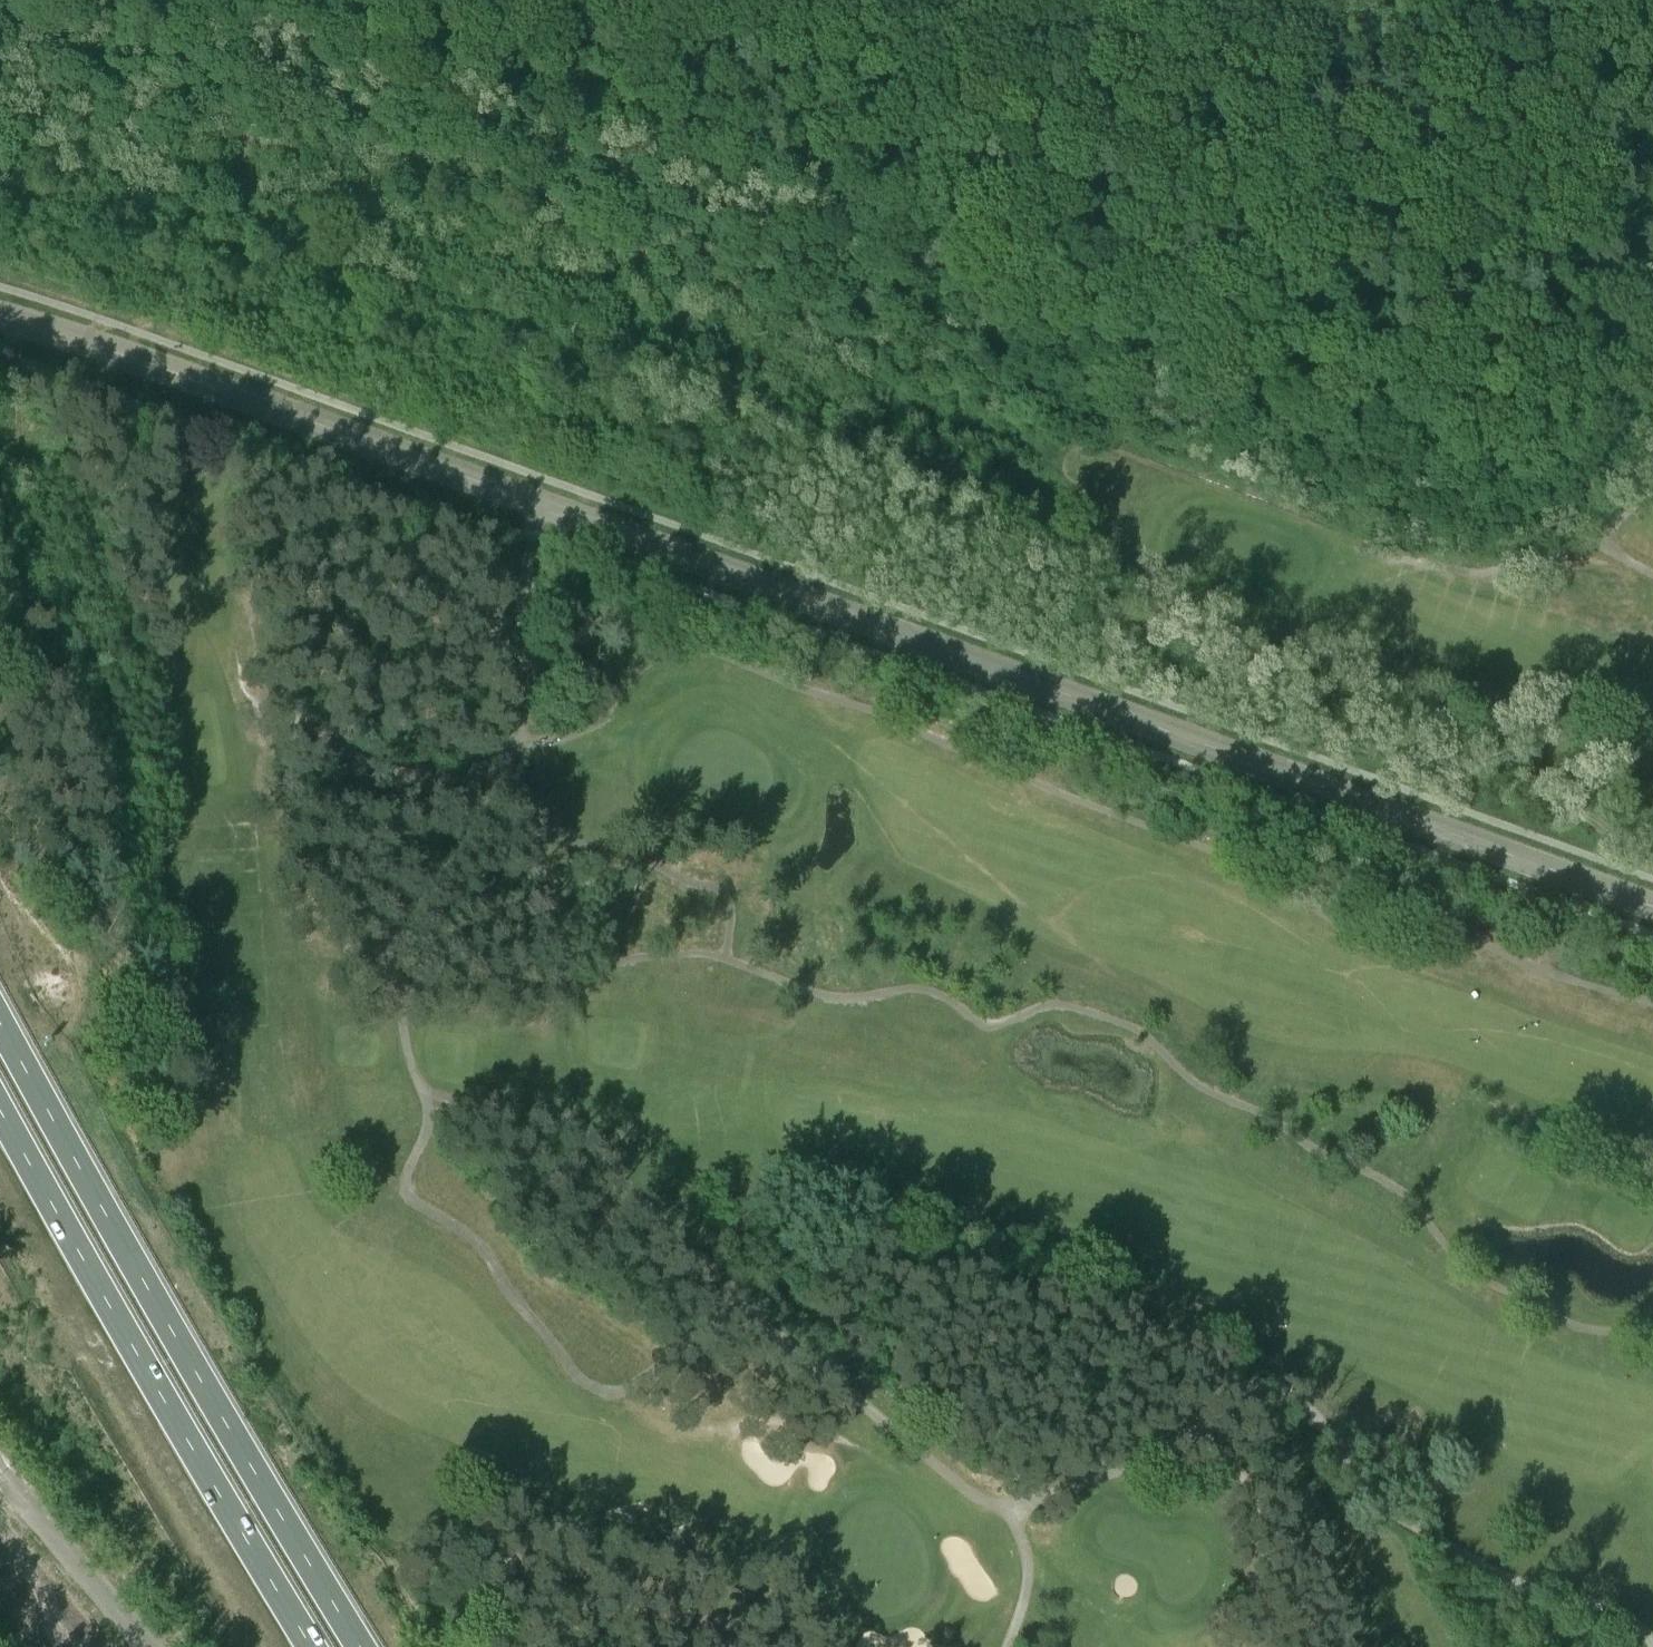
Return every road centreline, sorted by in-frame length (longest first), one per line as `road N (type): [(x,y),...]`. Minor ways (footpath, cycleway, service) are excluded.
road 1 (unclassified): [(1652,913),(561,510),(131,358),(0,321)]
road 2 (trunk): [(362,1646),(0,1017)]
road 3 (trunk): [(0,1110),(309,1646)]
road 4 (unclassified): [(148,1646),(0,1473)]

